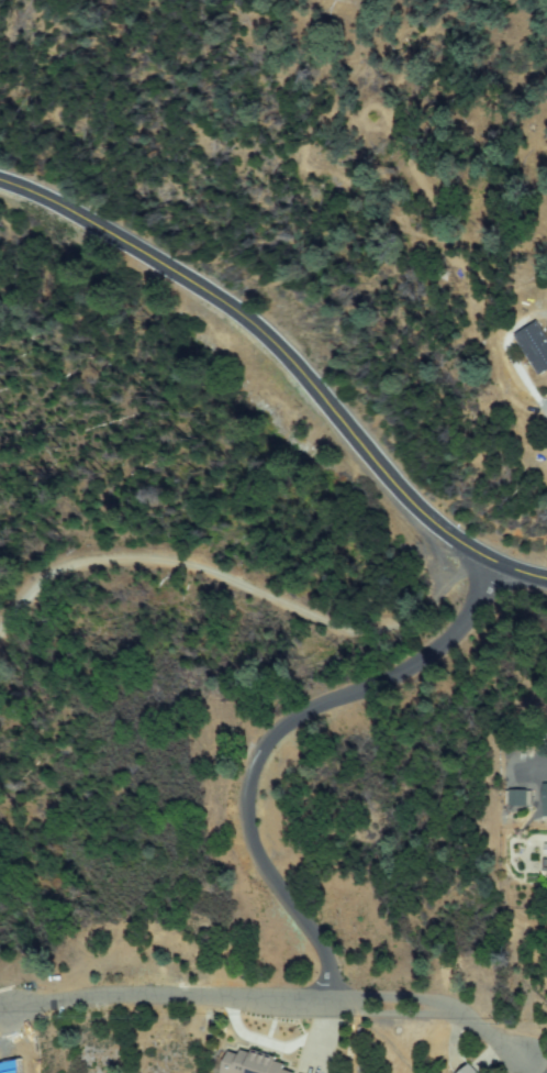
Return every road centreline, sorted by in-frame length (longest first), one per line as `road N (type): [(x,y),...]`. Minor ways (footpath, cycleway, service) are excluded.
road 1 (residential): [(546,582),(485,556),(439,524),(243,314),(51,192),(0,171)]
road 2 (residential): [(347,1006),(314,932),(250,841),(246,807),(259,751),(293,716),(421,657),(458,626),(501,564)]
road 3 (residential): [(12,1005),(142,992),(465,1011),(528,1051)]
road 4 (residential): [(0,635),(55,573),(104,550),(137,546),(172,550),(282,591),(399,672)]

